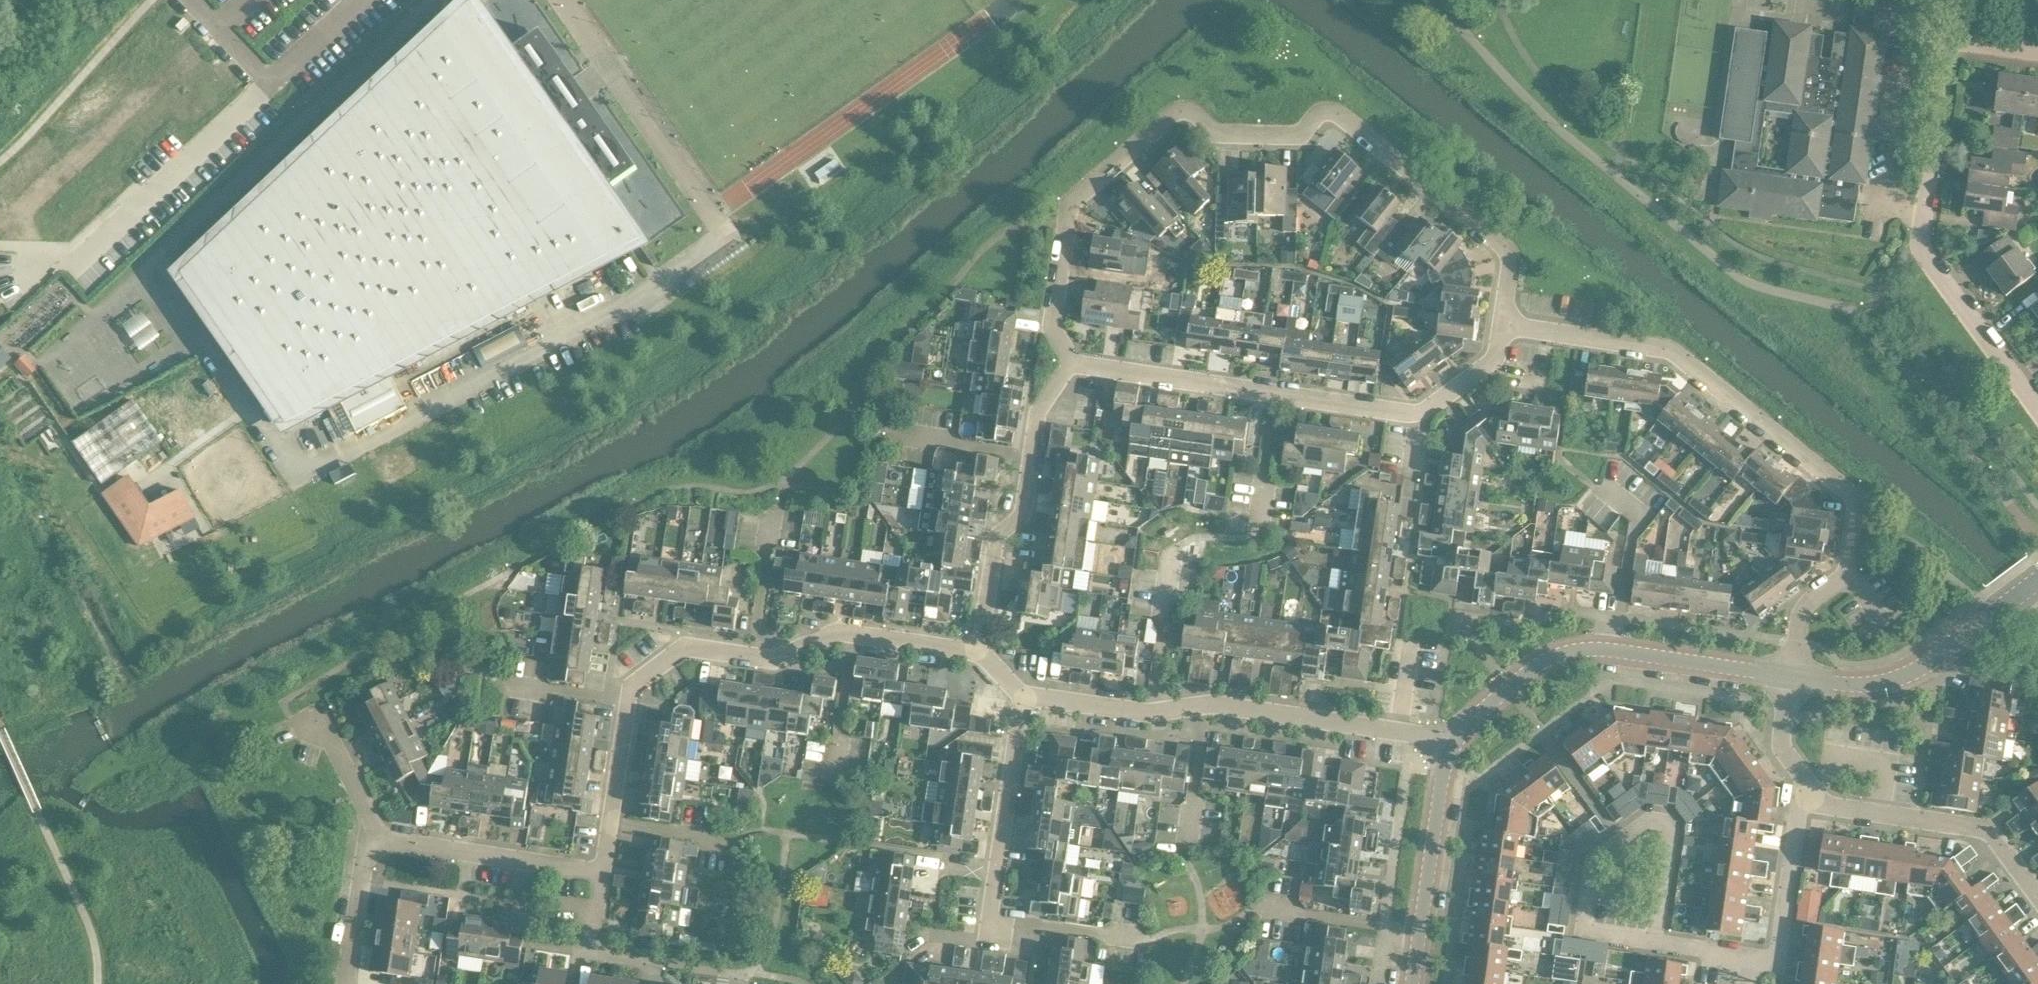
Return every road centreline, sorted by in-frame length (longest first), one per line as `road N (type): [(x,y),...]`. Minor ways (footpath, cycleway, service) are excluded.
road 1 (residential): [(1073,363),(1053,326),(1071,204),(1184,110),(1215,132),(1300,134),(1316,115),(1346,113),(1500,240),(1509,254),(1507,321)]
road 2 (residential): [(1791,675),(1800,615),(1847,574),(1858,509),(1850,493),(1672,350),(1507,321)]
road 3 (residential): [(2037,409),(1937,275),(1923,251),(1922,223),(1951,41),(2037,52)]
road 4 (residential): [(1451,749),(1408,731),(1212,701),(1151,711),(1022,694)]
road 5 (tertiary): [(1451,749),(1509,686),(1574,650),(1791,675)]
road 6 (residential): [(1417,412),(1073,363)]
road 7 (residential): [(603,871),(625,697),(686,647),(749,655)]
road 8 (residential): [(979,649),(997,536),(1021,516),(1038,410),(1073,363)]
road 9 (tertiary): [(1791,675),(1850,683),(1906,675),(2037,582)]
road 10 (residential): [(2037,895),(2005,848),(1983,833),(1806,801)]
road 11 (residential): [(1013,931),(988,928),(1022,694)]
road 12 (residential): [(979,649),(832,631),(777,658),(749,655)]
road 13 (tertiary): [(1412,983),(1451,749)]
road 14 (residential): [(603,871),(373,836)]
road 15 (residential): [(1749,983),(1755,965),(1779,962),(1806,801)]
road 16 (residential): [(346,983),(373,836)]
road 17 (residential): [(373,836),(312,707)]
road 18 (residential): [(1806,801),(1807,783),(1781,744),(1791,675)]
road 19 (residential): [(1417,412),(1496,356),(1507,321)]

